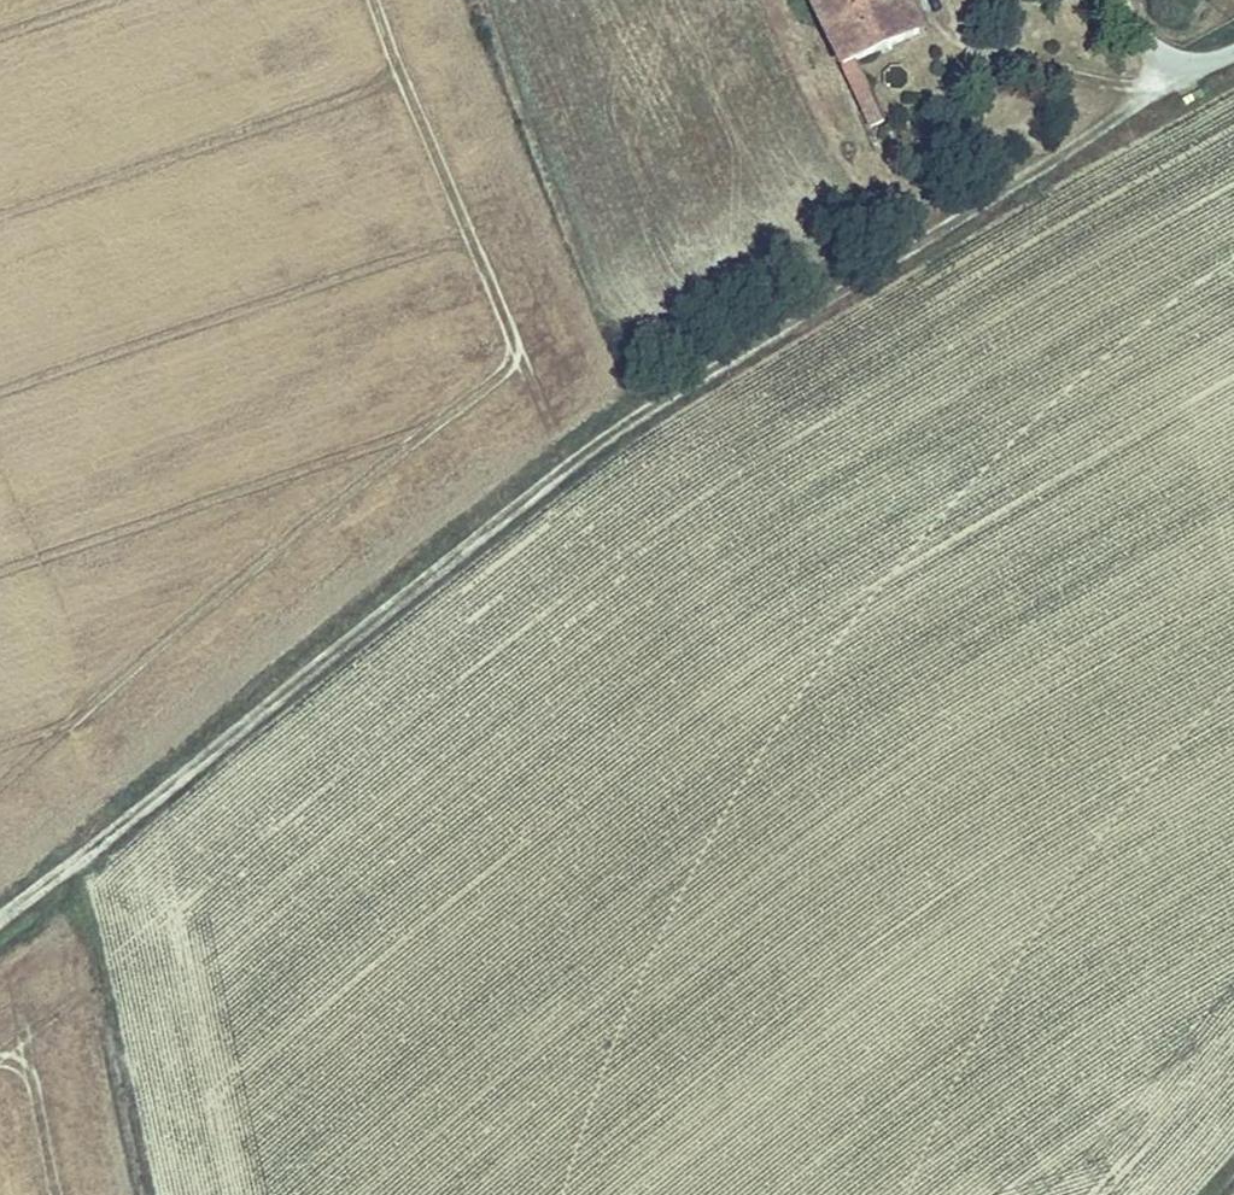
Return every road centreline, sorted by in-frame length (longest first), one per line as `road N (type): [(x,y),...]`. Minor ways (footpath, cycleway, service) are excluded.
road 1 (track): [(1233,47),(647,412),(0,919)]

